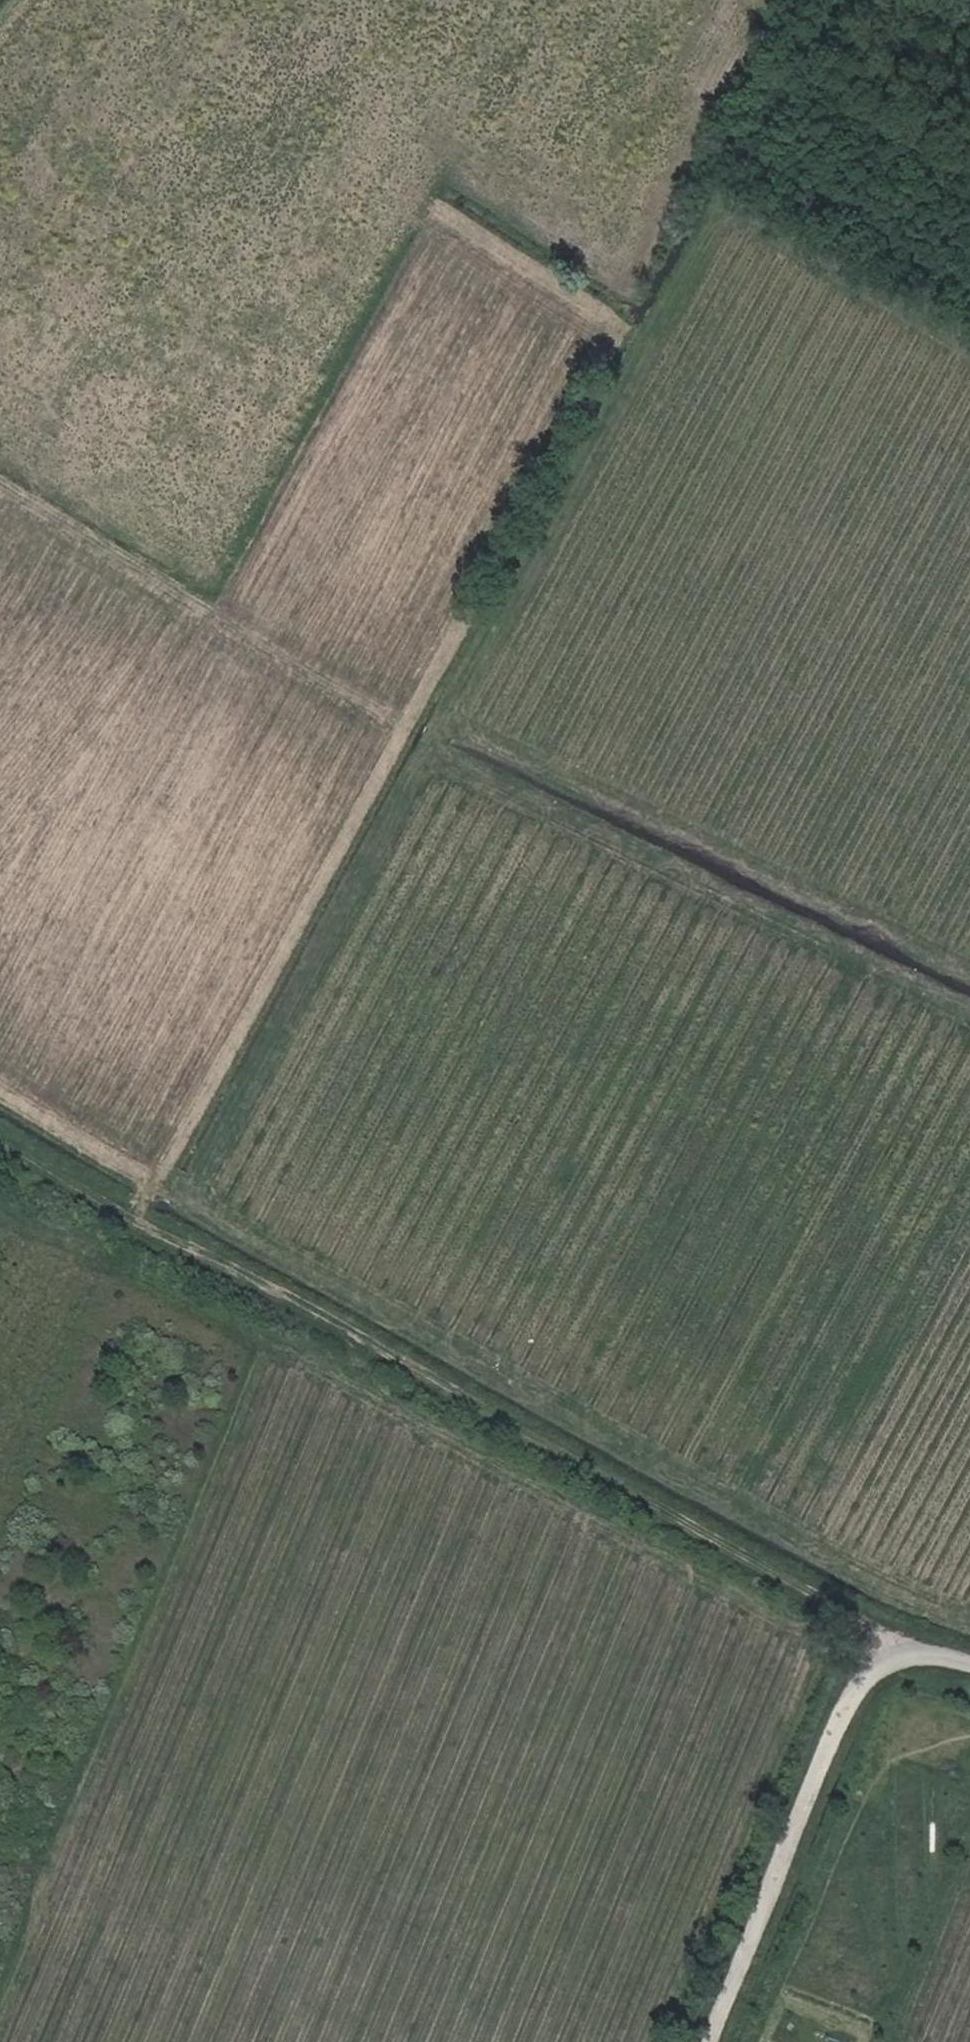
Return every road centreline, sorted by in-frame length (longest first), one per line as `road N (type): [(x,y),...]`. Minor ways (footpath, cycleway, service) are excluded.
road 1 (track): [(909,1656),(855,1616),(0,1133)]
road 2 (unclassified): [(969,1664),(909,1656),(859,1687),(710,2041)]

